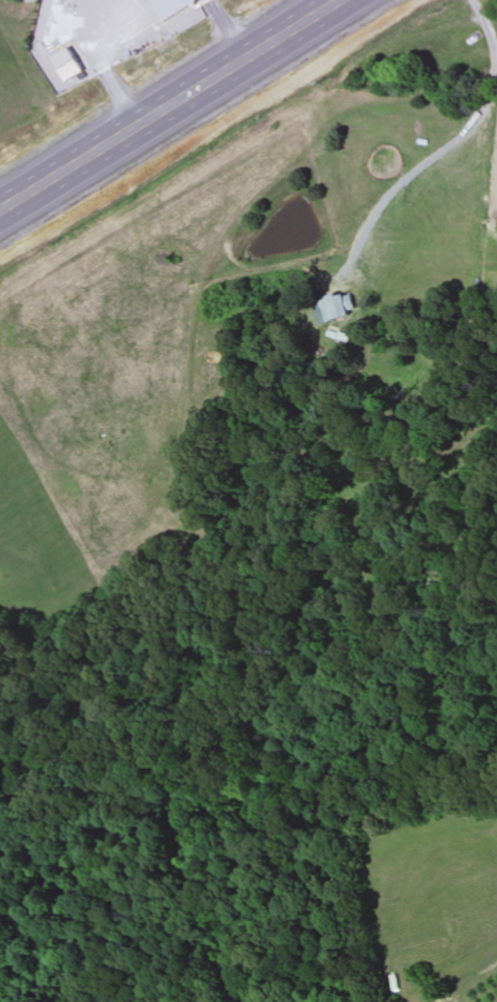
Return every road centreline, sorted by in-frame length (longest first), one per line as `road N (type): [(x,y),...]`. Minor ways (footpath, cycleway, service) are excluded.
road 1 (primary): [(344,0),(0,212)]

